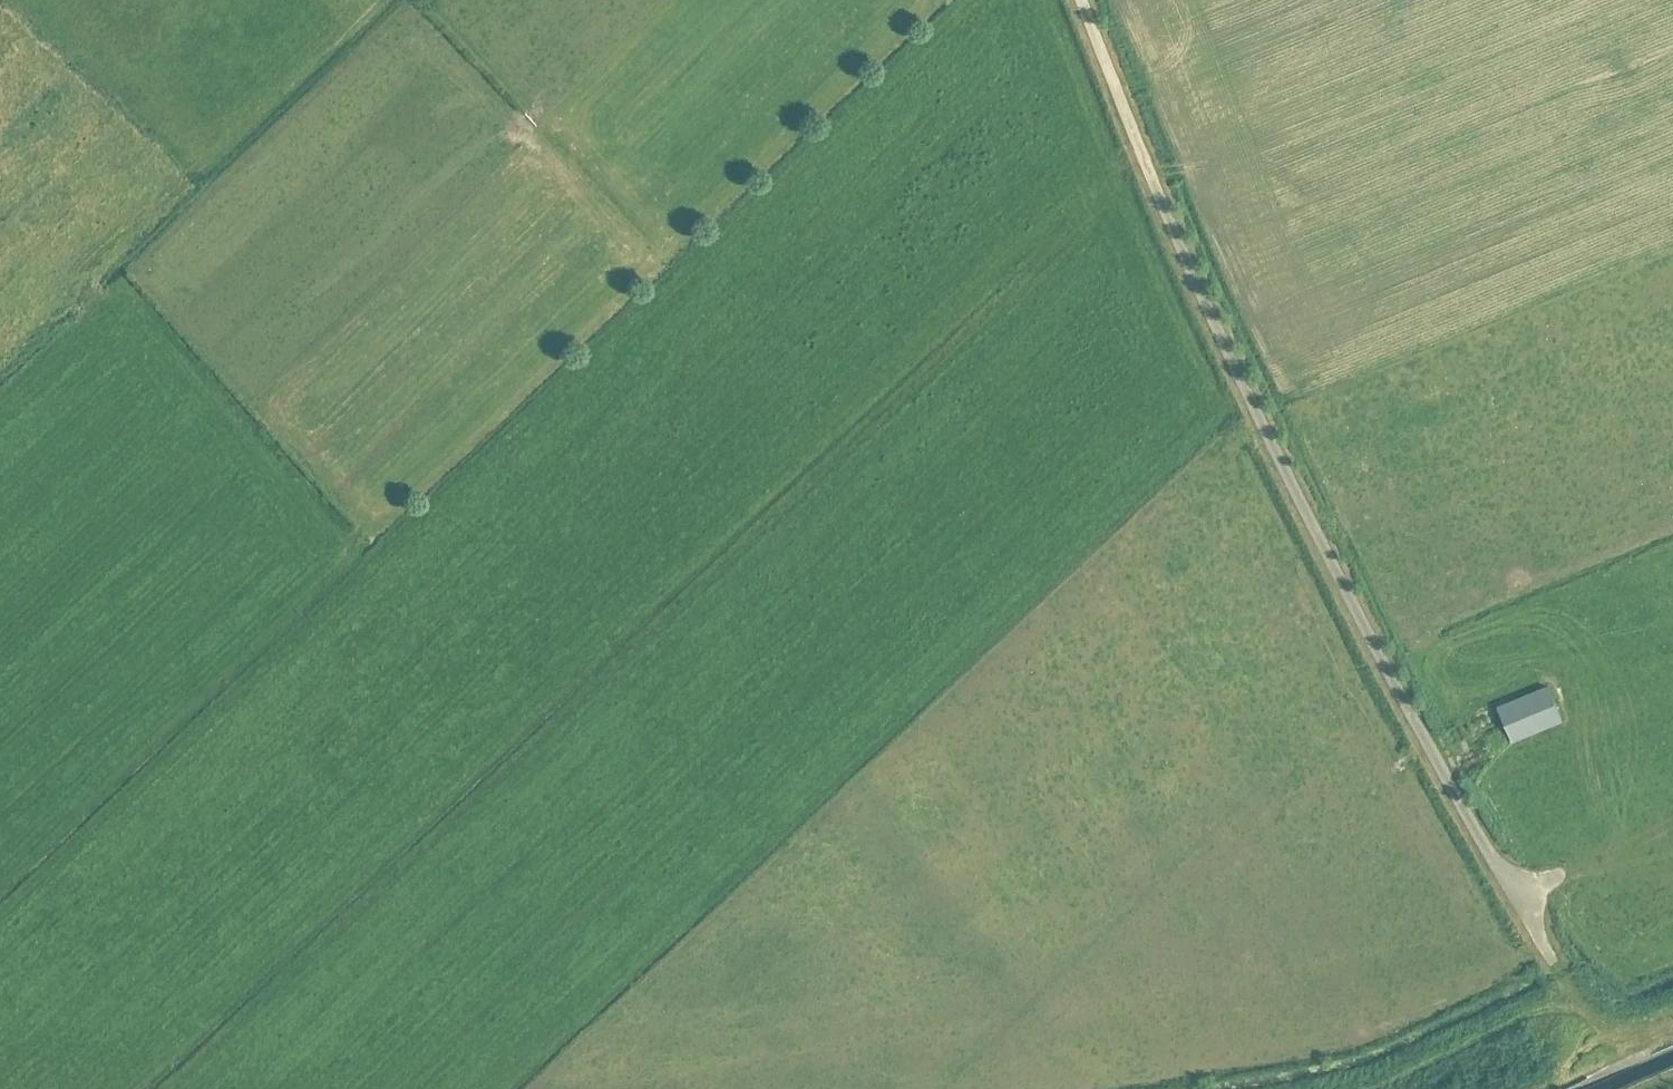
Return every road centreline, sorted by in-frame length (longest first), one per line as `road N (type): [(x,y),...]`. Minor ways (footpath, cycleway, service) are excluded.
road 1 (unclassified): [(1550,957),(1288,477),(1175,230),(1083,0)]

